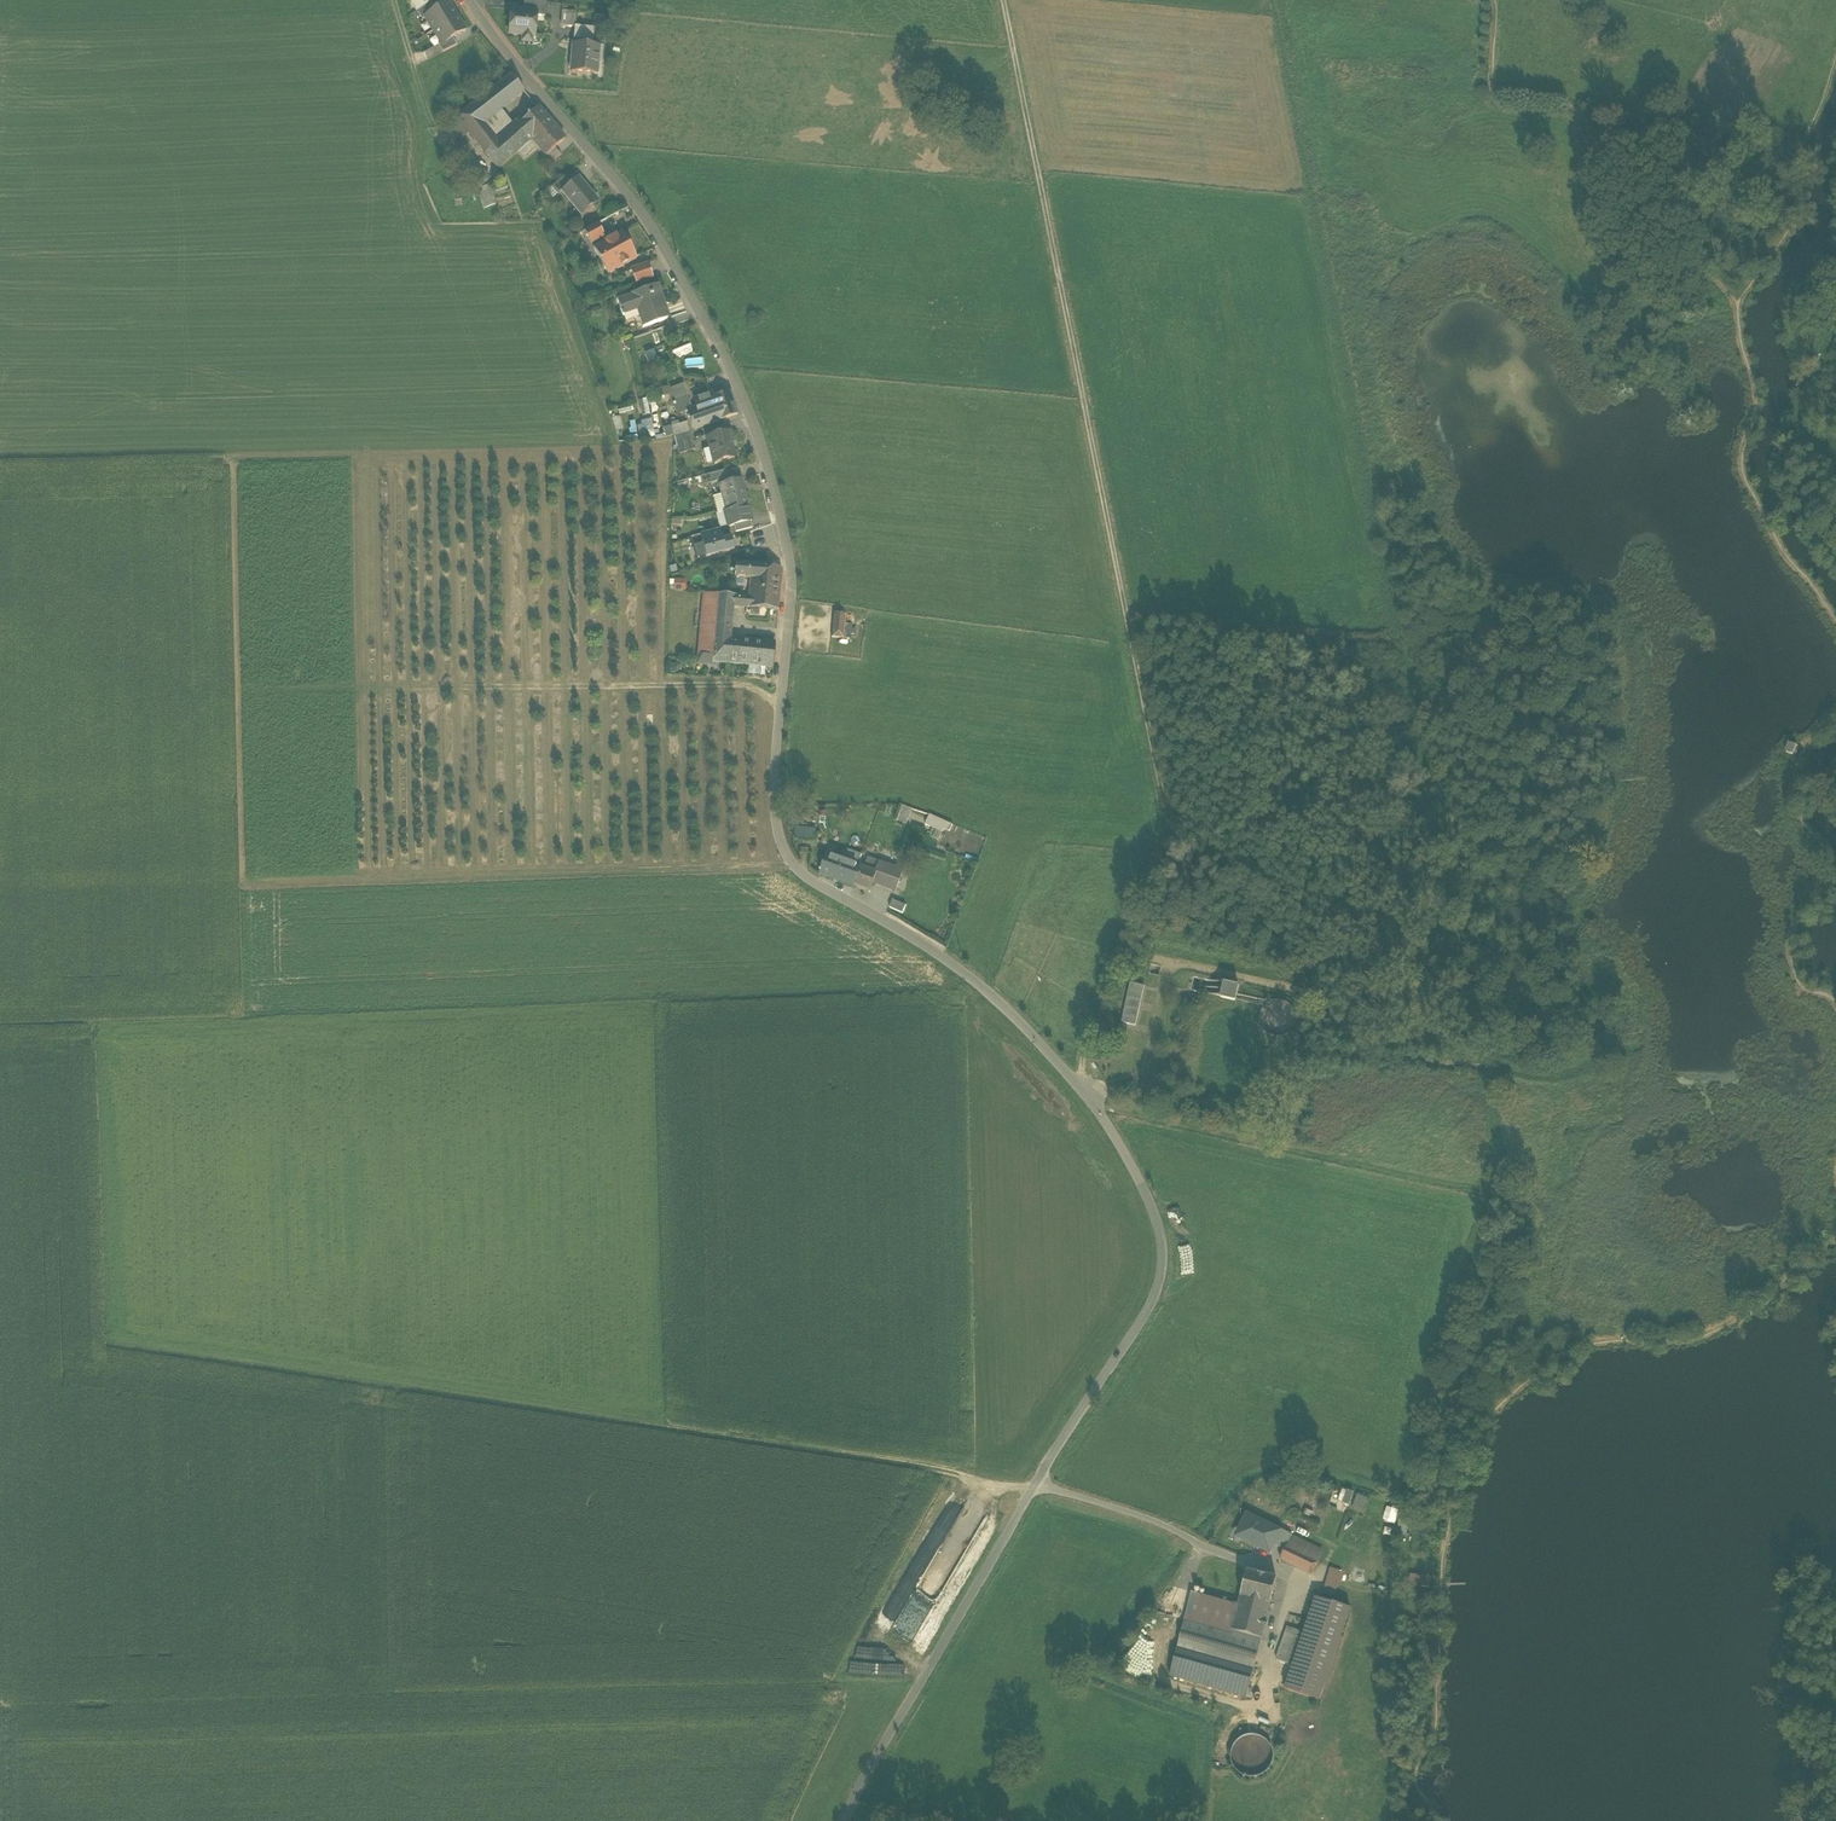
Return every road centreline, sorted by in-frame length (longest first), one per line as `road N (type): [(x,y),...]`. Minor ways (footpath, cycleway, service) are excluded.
road 1 (residential): [(469,0),(648,218),(734,373),(768,458),(796,569),(777,760),(787,852),(807,876),(948,961)]
road 2 (track): [(1004,0),(1174,857),(1140,874),(1074,1080)]
road 3 (unclassified): [(948,961),(1002,1003),(1085,1095),(1160,1220),(1163,1262),(1150,1306),(862,1780),(850,1820)]
road 4 (track): [(109,1347),(1036,1485)]
road 5 (track): [(783,681),(274,690)]

